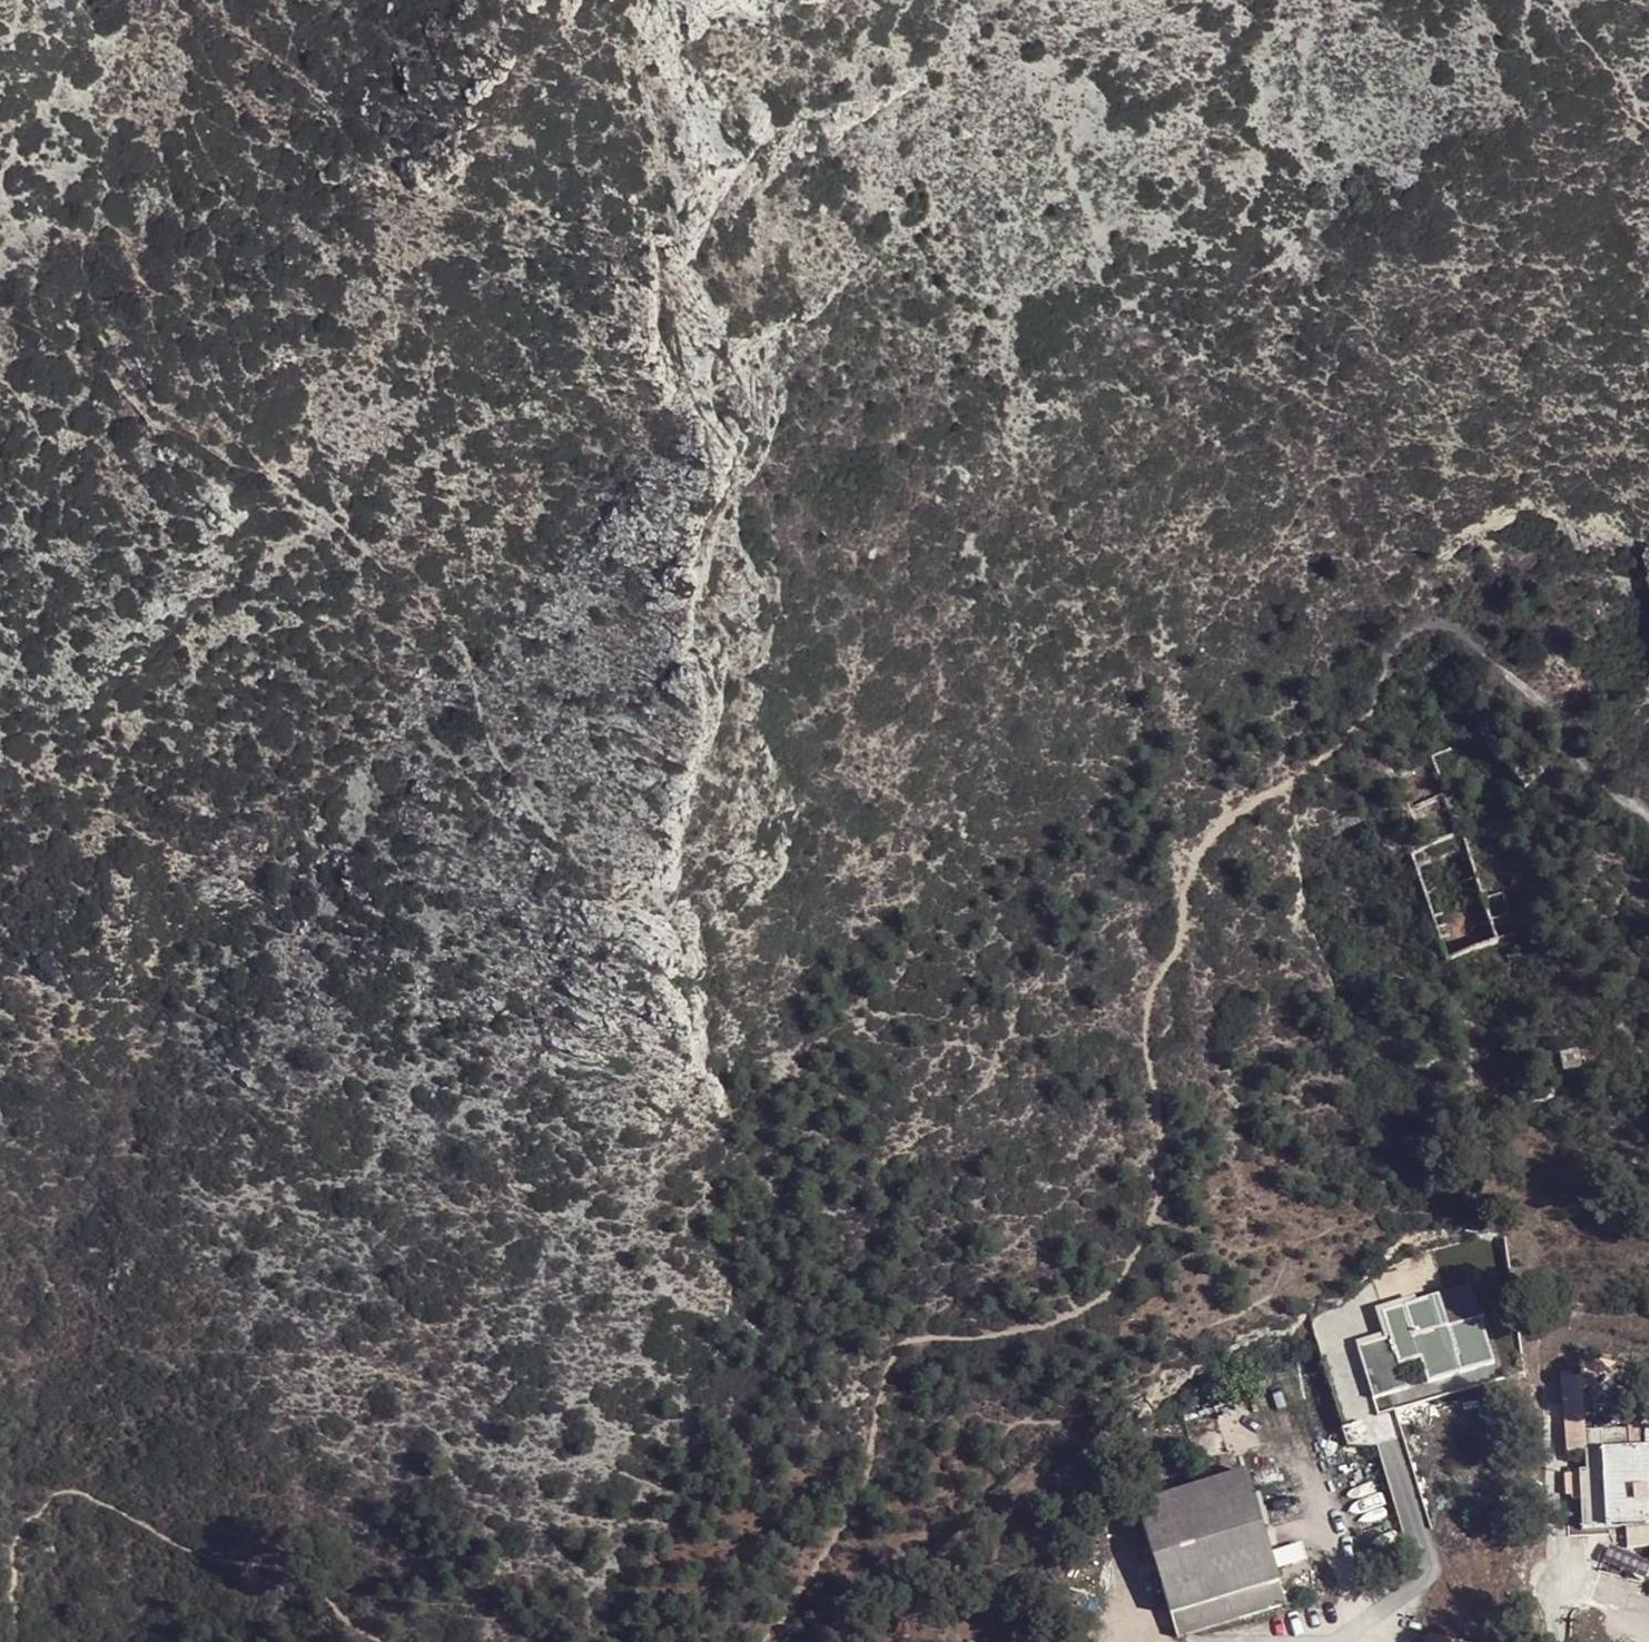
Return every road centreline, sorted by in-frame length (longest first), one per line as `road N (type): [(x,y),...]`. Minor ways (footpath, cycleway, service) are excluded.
road 1 (track): [(766,1641),(824,1569),(868,1476),(875,1415),(894,1355),(909,1338),(1011,1334),(1097,1304),(1137,1254),(1161,1186),(1158,1101),(1144,1036),(1150,995),(1176,950),(1195,855),(1226,821),(1342,745),(1397,646),(1425,627),(1459,630),(1557,710),(1572,750),(1648,814)]
road 2 (track): [(20,1641),(17,1543),(41,1510),(69,1492),(105,1499),(187,1551),(302,1573),(383,1641)]

